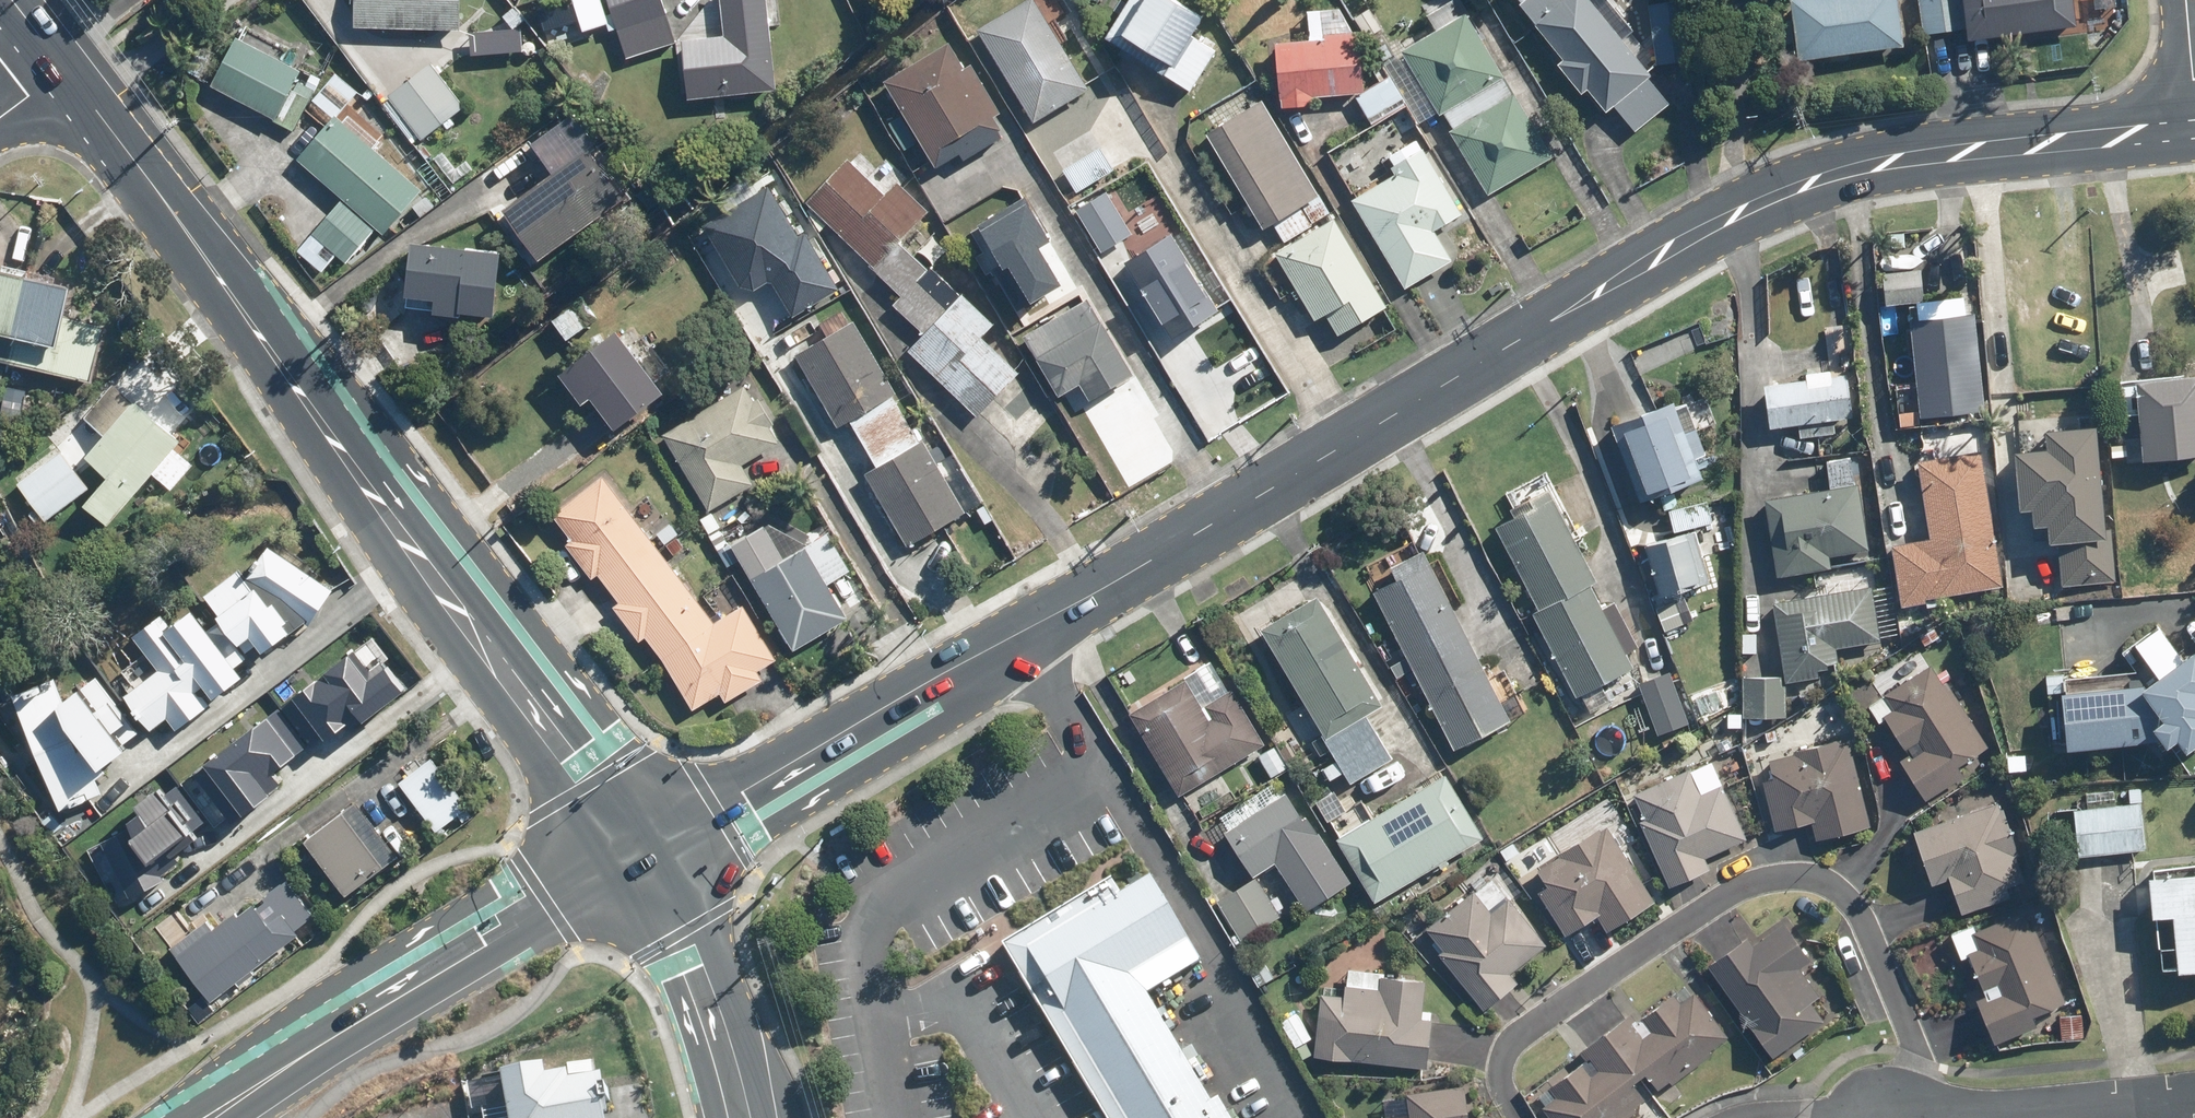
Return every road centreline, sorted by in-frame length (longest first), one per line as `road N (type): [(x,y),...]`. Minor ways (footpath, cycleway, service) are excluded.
road 1 (residential): [(634,838),(891,709),(1741,212),(1845,171),(2194,130)]
road 2 (secondary): [(64,70),(357,439),(600,776),(634,838)]
road 3 (residential): [(1892,1117),(1915,1052),(1857,903),(1833,886),(1797,877),(1749,884),(1522,1033),(1499,1066),(1516,1117)]
road 4 (residential): [(176,1117),(539,887),(634,838)]
road 5 (residential): [(634,838),(553,912),(229,1117)]
road 6 (secondary): [(634,838),(683,935),(741,1117)]
road 7 (residential): [(1989,1117),(2194,1099)]

